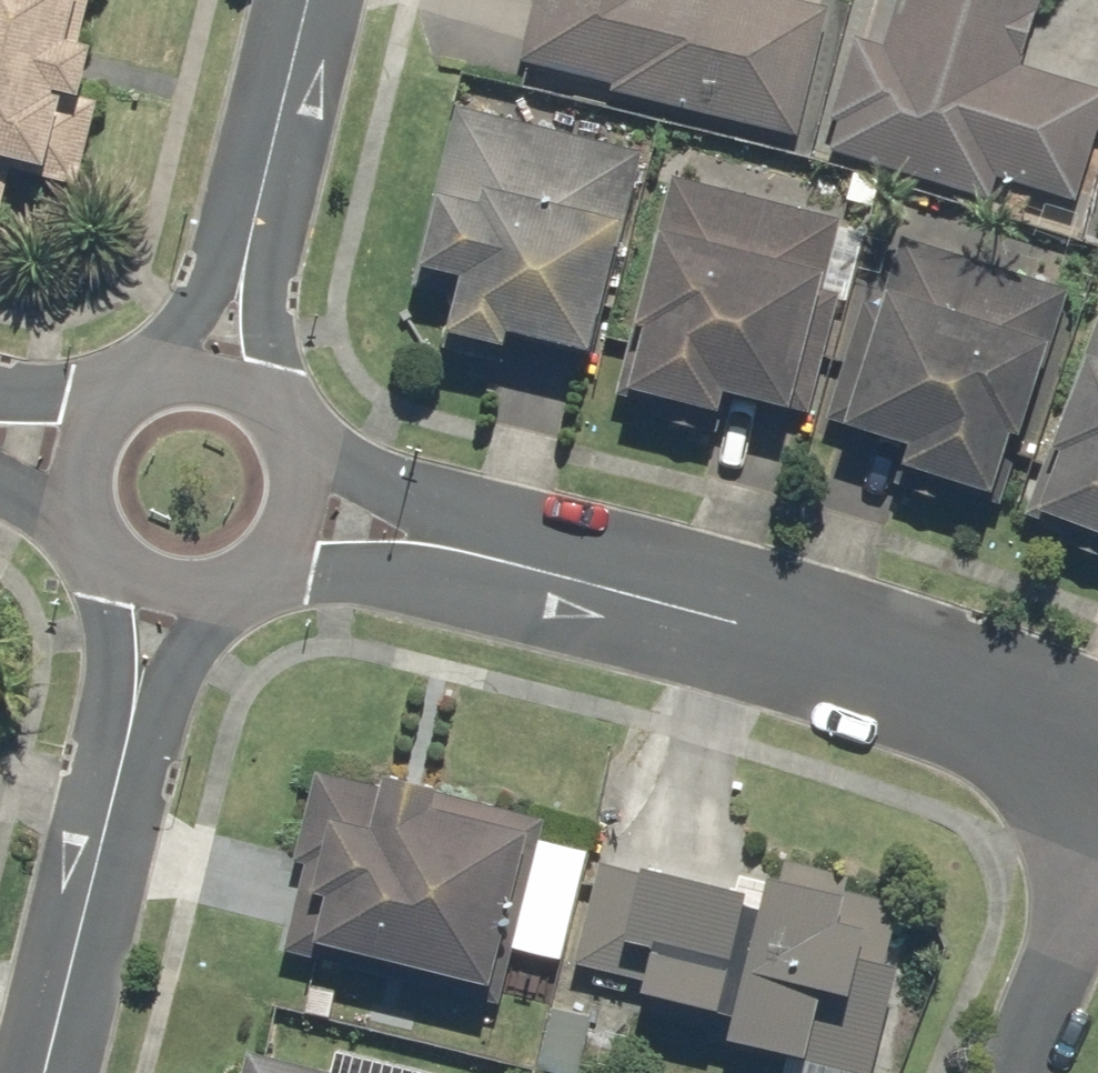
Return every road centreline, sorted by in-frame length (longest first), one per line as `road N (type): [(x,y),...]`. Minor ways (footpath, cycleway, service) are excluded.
road 1 (residential): [(305,511),(723,620),(1097,747)]
road 2 (residential): [(21,1072),(142,589)]
road 3 (residential): [(230,361),(316,0)]
road 4 (residential): [(1020,1072),(1097,873)]
road 5 (residential): [(142,589),(88,546),(72,515),(69,446),(82,414)]
road 6 (residential): [(305,511),(287,547),(258,576),(222,593),(181,598),(142,589)]
road 7 (residential): [(230,361),(288,405),(304,438),(305,511)]
road 8 (residential): [(82,414),(103,388),(163,356),(230,361)]

